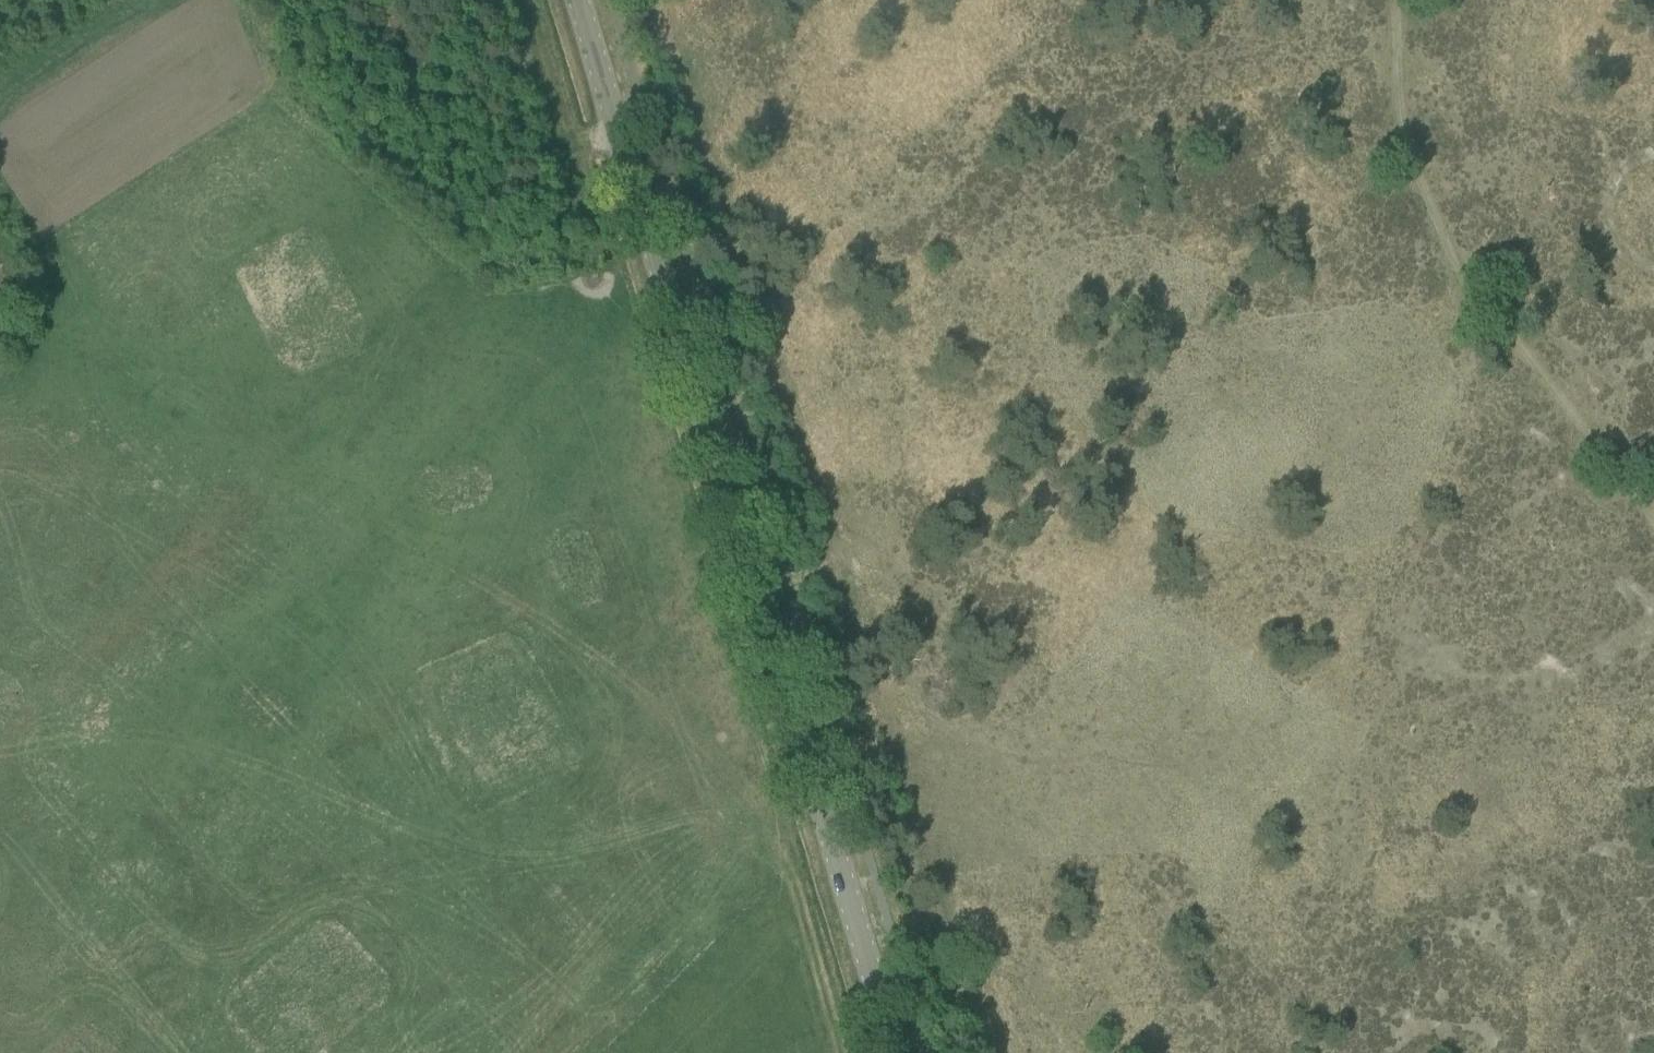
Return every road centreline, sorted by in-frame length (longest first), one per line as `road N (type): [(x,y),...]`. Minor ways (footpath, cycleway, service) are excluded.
road 1 (tertiary): [(887,1052),(573,0)]
road 2 (track): [(1653,541),(1469,272),(1419,155),(1404,80),(1407,0)]

